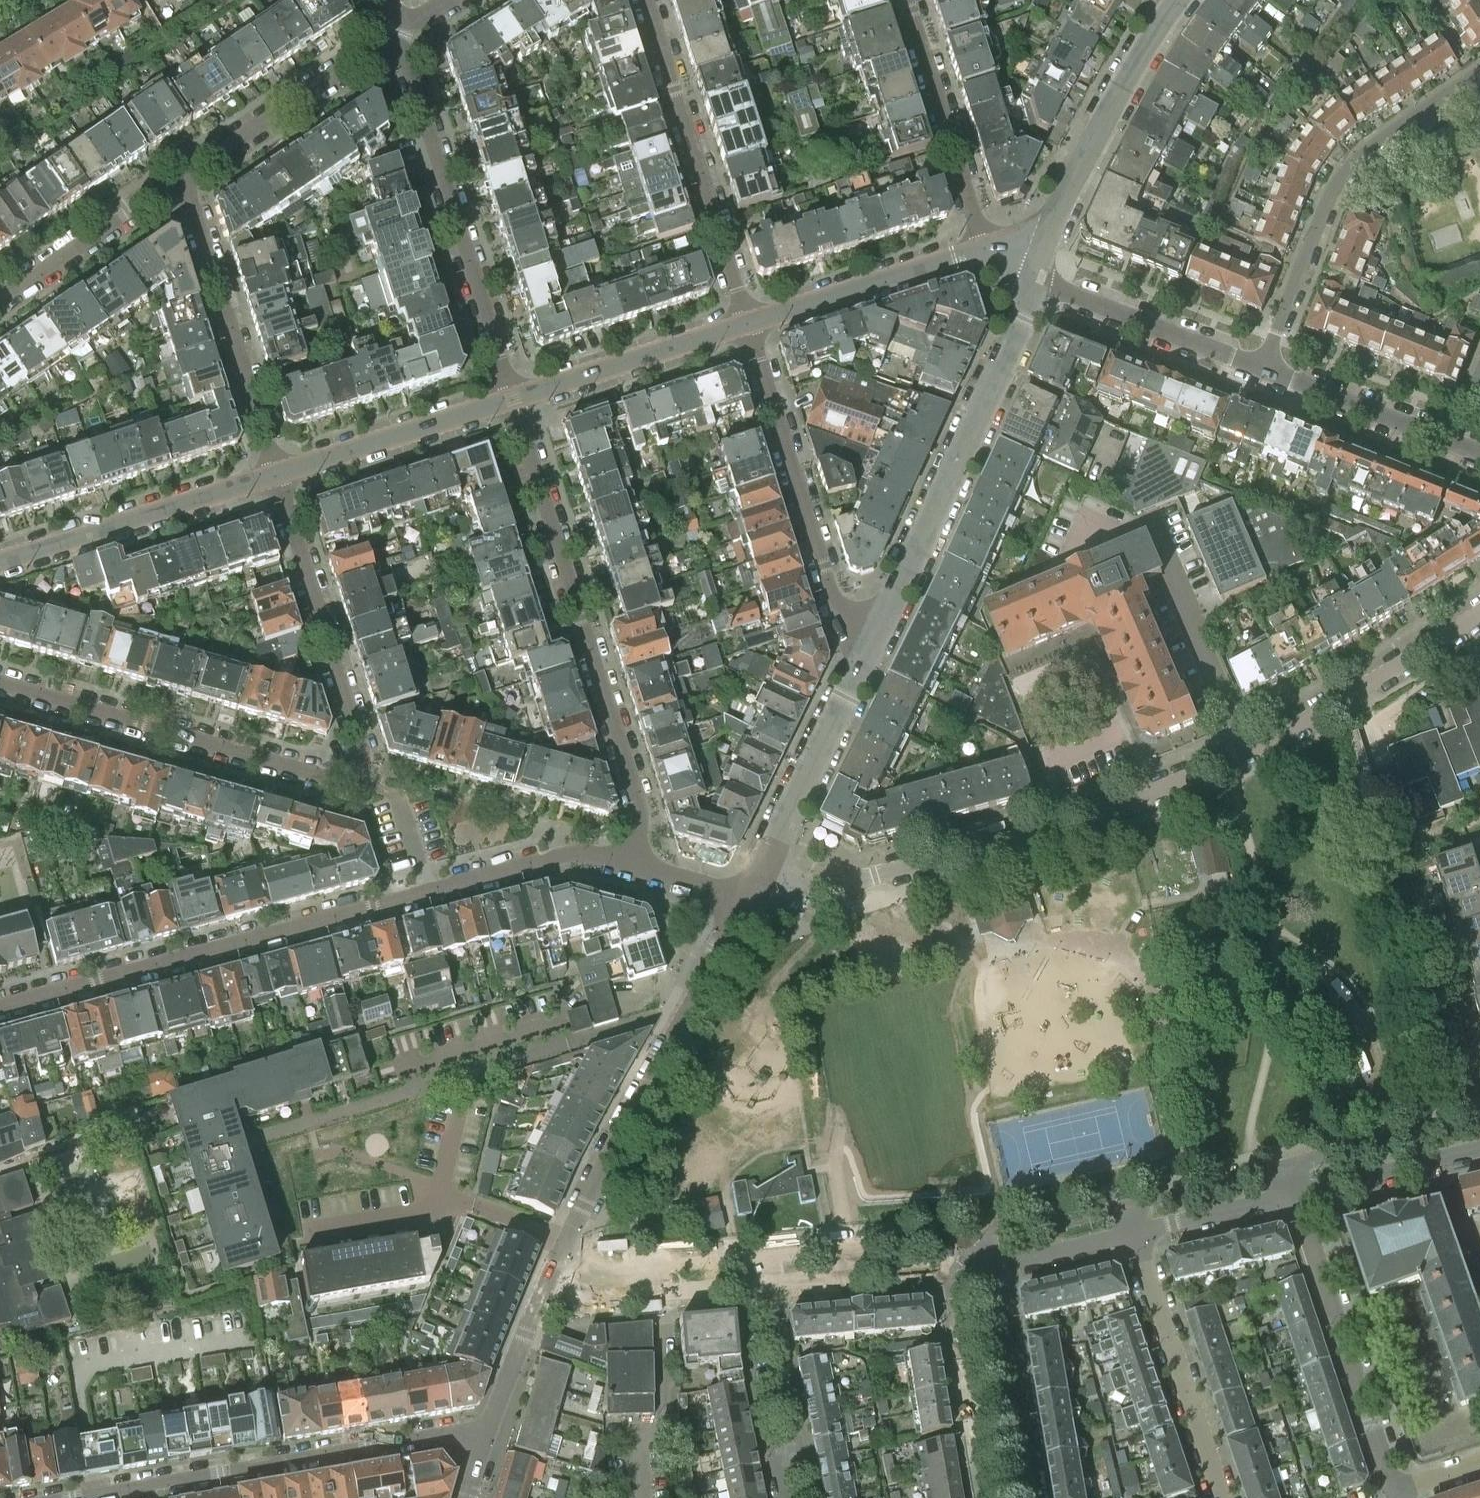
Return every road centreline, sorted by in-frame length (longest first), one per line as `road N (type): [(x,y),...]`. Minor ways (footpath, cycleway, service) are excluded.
road 1 (residential): [(764,865),(824,888),(1128,798),(1247,749),(1479,609)]
road 2 (residential): [(0,684),(323,775),(354,769),(360,740),(279,474)]
road 3 (residential): [(0,1004),(579,852),(631,866)]
road 4 (residential): [(631,866),(641,817),(512,398)]
road 5 (residential): [(488,1431),(68,1497)]
road 6 (tertiary): [(560,1255),(746,903)]
road 7 (tertiary): [(876,637),(1033,278)]
road 8 (residential): [(1264,369),(1332,190),(1355,156),(1479,69)]
road 9 (residential): [(512,398),(397,32)]
road 10 (residential): [(748,325),(837,614),(876,637)]
road 11 (residential): [(748,325),(646,0)]
road 12 (residential): [(1402,1497),(1295,1195)]
road 13 (tertiary): [(1033,278),(1109,114),(1182,0)]
road 14 (residential): [(279,474),(181,182)]
road 15 (residential): [(0,564),(279,474)]
road 16 (residential): [(1226,1497),(1135,1232)]
road 17 (residential): [(181,182),(397,32)]
road 18 (residential): [(907,0),(983,247)]
road 19 (tertiary): [(764,865),(876,637)]
road 20 (residential): [(1264,369),(1033,278)]
road 21 (residential): [(748,325),(983,247)]
road 22 (residential): [(512,398),(748,325)]
road 23 (residential): [(279,474),(512,398)]
road 24 (residential): [(1033,1497),(989,1265)]
road 25 (residential): [(953,1267),(990,1497)]
road 26 (residential): [(1479,456),(1264,369)]
road 27 (residential): [(641,1497),(645,1438),(666,1422),(664,1289)]
road 28 (residential): [(787,1497),(791,1435),(767,1282)]
road 29 (residential): [(0,301),(181,182)]
road 30 (residential): [(1479,1120),(1287,1168)]
road 31 (tertiary): [(488,1431),(560,1255)]
road 32 (residential): [(1295,1195),(1479,1148)]
road 33 (residential): [(950,1244),(763,1258)]
road 34 (residential): [(767,1282),(953,1267)]
road 35 (residential): [(1135,1232),(1295,1195)]
road 36 (residential): [(1287,1168),(1129,1206)]
road 37 (residential): [(1129,1206),(983,1240)]
road 38 (residential): [(989,1265),(1135,1232)]
road 39 (residential): [(746,903),(631,866)]

